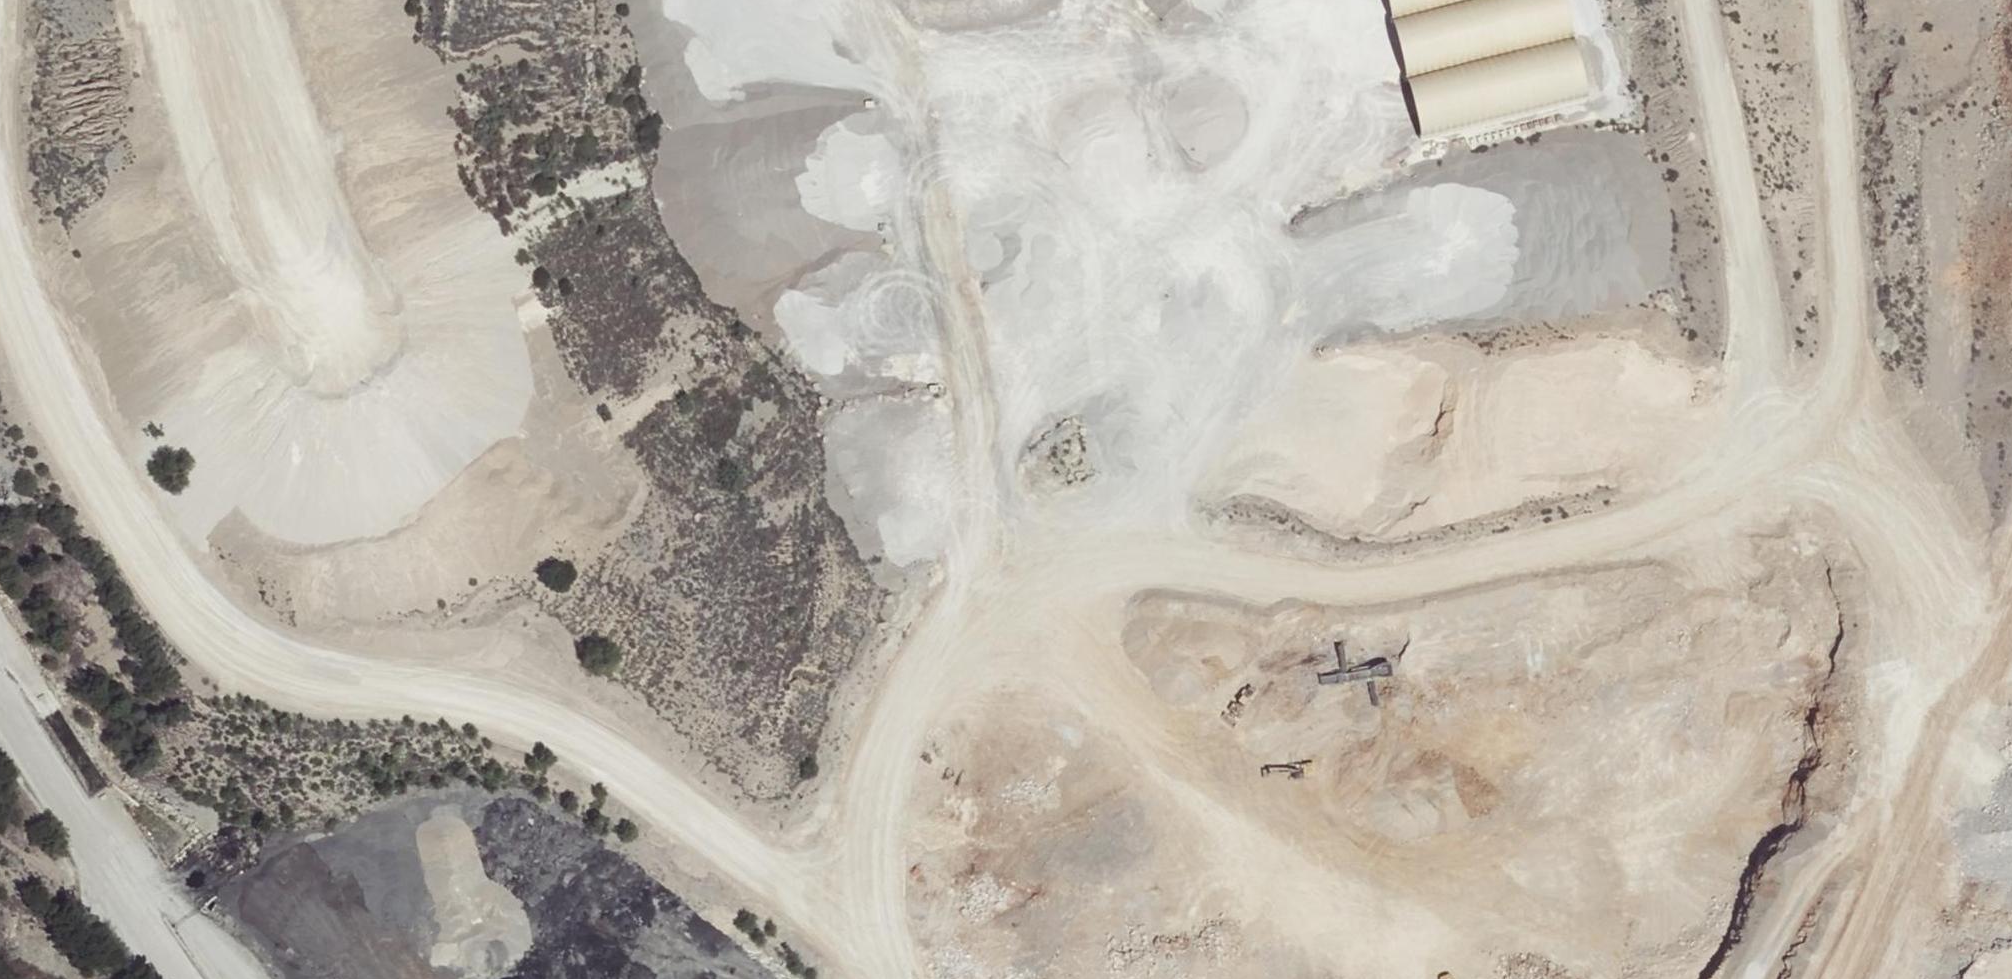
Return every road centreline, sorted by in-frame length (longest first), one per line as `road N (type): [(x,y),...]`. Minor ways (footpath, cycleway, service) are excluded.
road 1 (unclassified): [(0,652),(95,827),(202,978)]

